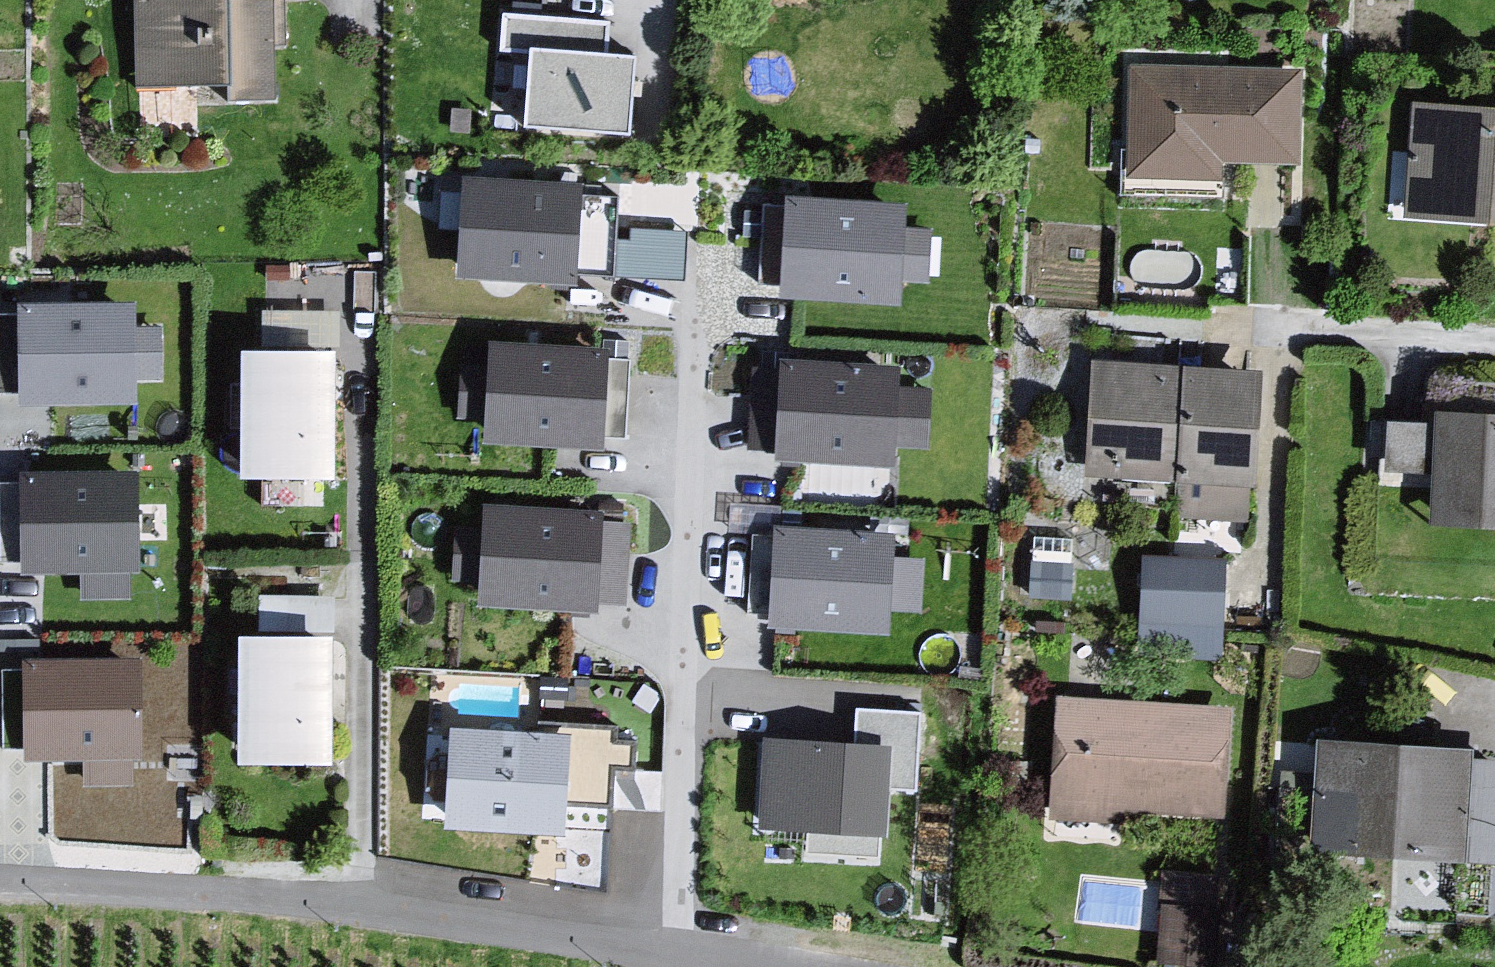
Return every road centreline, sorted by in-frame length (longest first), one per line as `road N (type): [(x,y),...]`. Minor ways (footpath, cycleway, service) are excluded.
road 1 (residential): [(746,966),(339,909),(0,882)]

